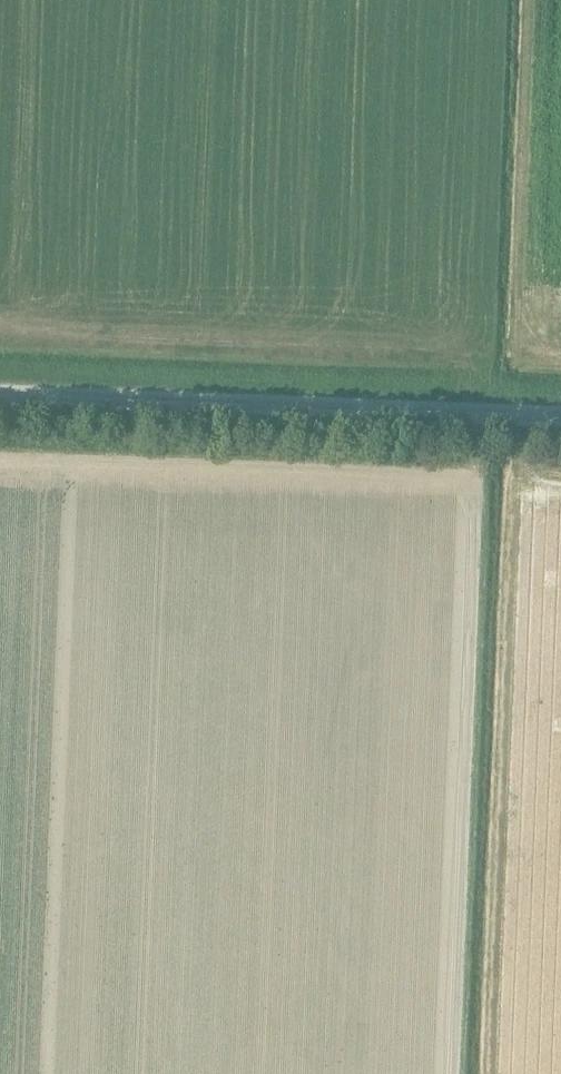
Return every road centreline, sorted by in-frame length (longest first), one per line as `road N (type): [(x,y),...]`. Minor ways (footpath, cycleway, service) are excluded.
road 1 (unclassified): [(560,420),(0,399)]

